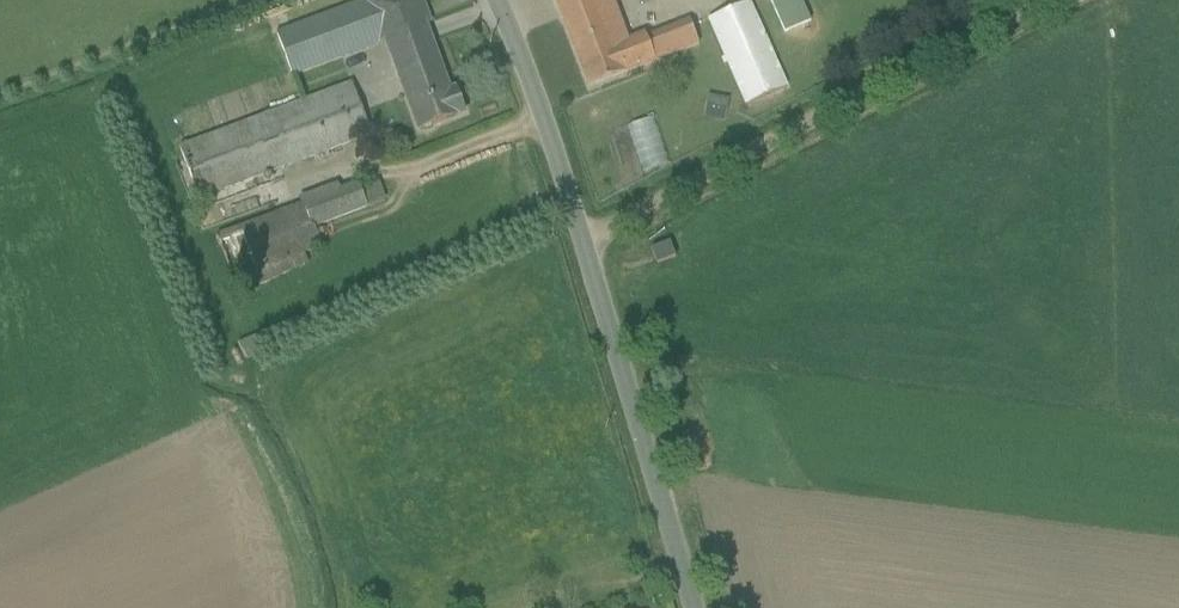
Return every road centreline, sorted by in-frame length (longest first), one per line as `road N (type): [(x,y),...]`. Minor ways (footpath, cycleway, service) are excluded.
road 1 (unclassified): [(495,0),(581,241),(692,607)]
road 2 (track): [(1046,0),(581,241)]

